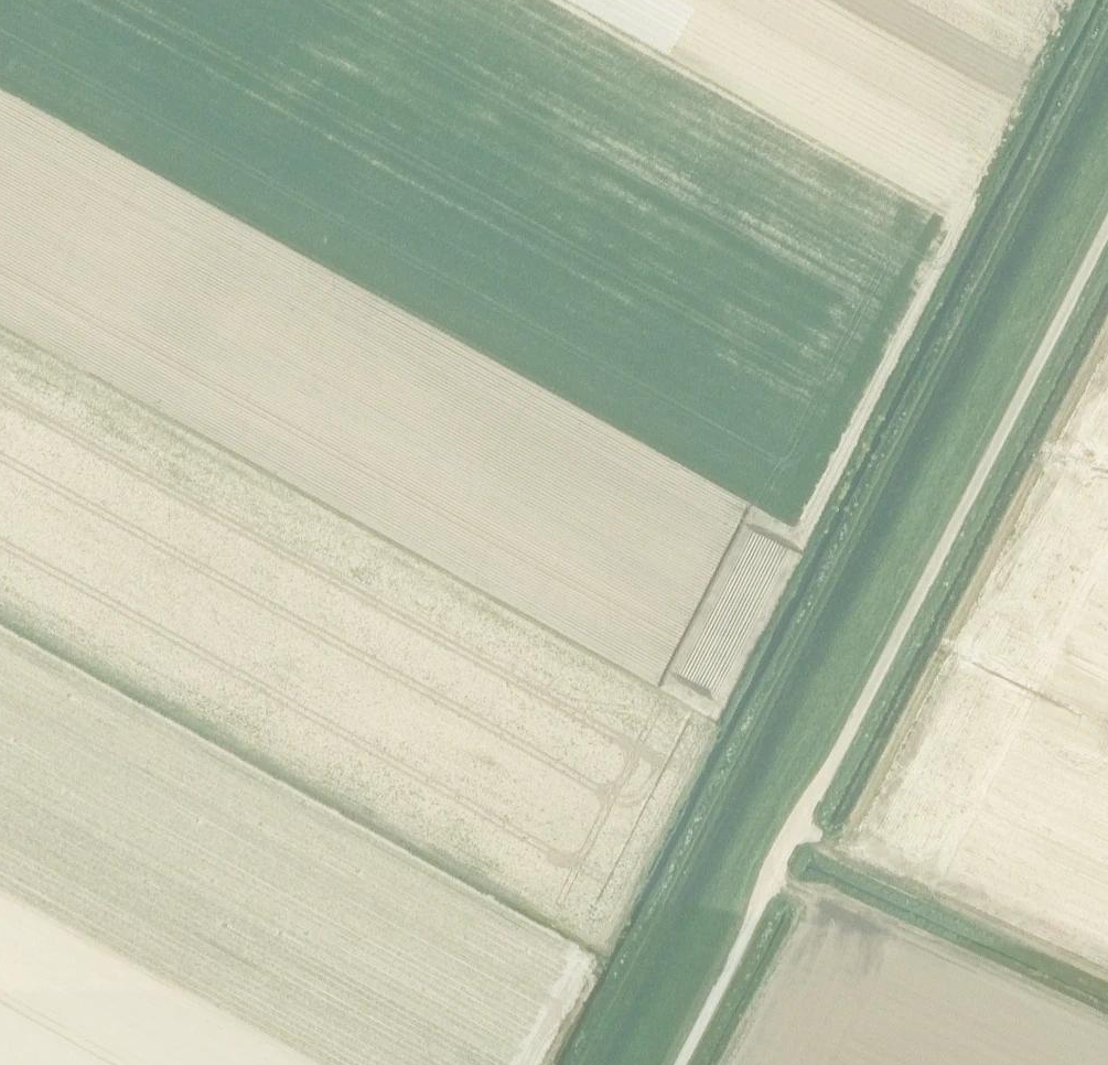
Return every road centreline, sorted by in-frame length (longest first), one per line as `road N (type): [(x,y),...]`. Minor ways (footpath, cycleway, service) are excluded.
road 1 (track): [(583,1064),(1107,25)]
road 2 (unclassified): [(680,1064),(1107,230)]

